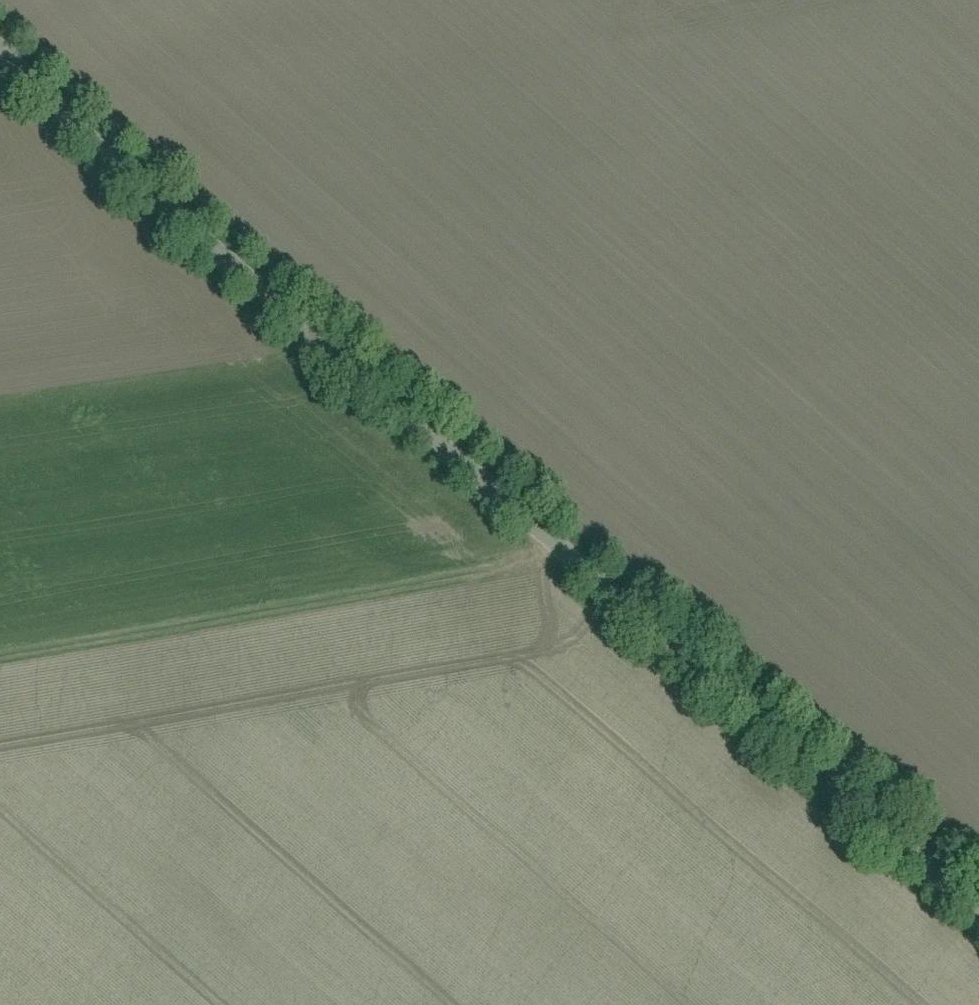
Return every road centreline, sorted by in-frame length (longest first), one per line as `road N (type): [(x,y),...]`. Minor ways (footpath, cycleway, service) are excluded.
road 1 (unclassified): [(0,43),(978,909)]

